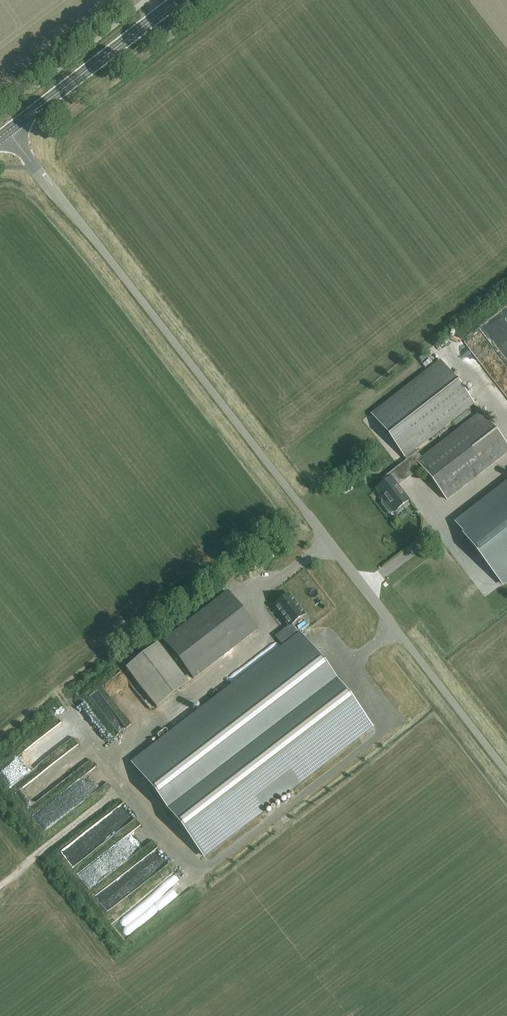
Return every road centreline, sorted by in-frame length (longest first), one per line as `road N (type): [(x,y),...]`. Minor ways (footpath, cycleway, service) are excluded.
road 1 (unclassified): [(506,773),(9,129)]
road 2 (secondary): [(9,129),(177,0)]

